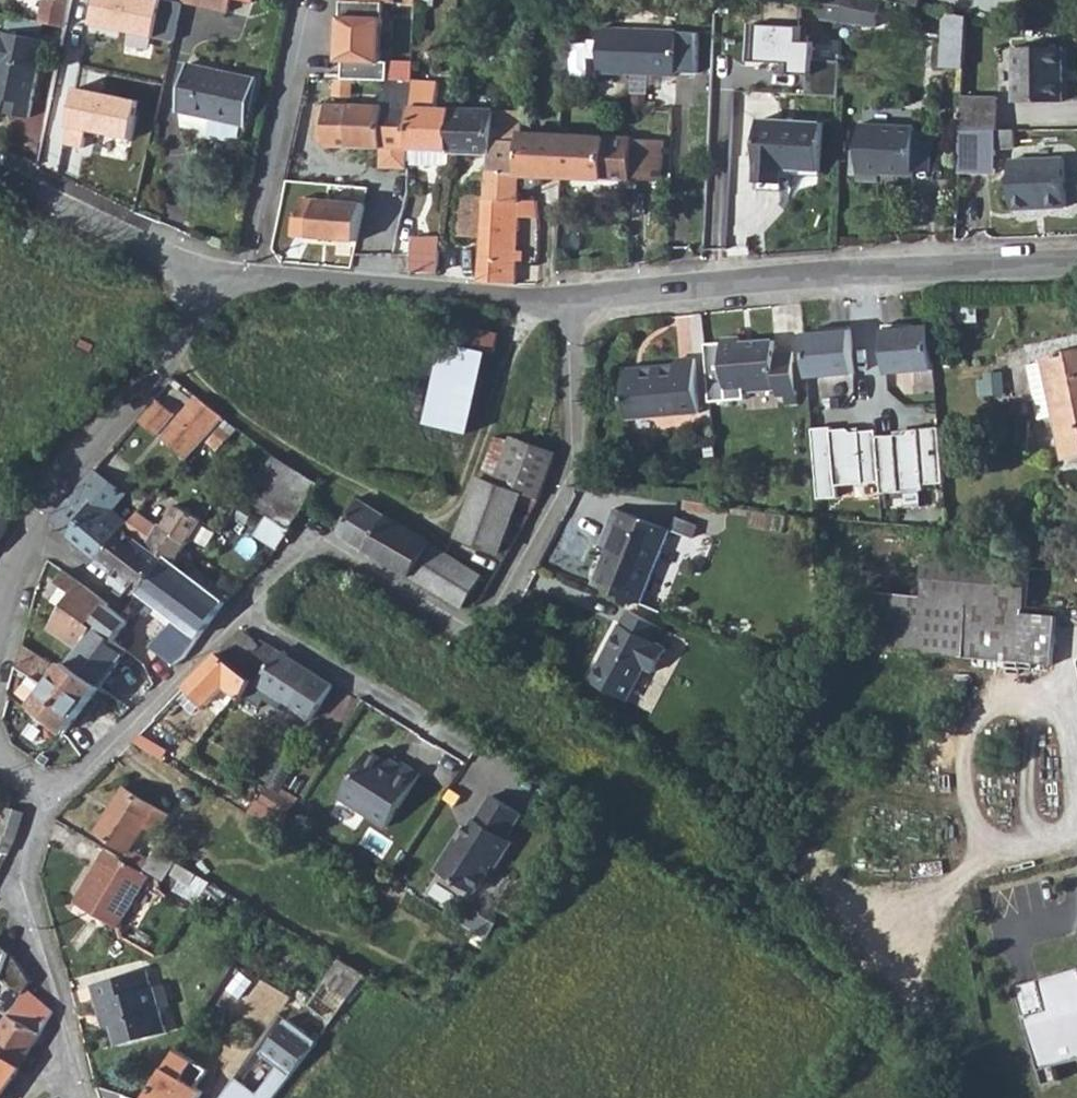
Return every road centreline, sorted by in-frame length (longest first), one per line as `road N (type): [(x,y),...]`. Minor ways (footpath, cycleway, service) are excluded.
road 1 (residential): [(52,800),(298,549),(336,550),(466,625),(485,624),(563,496),(571,458),(569,296)]
road 2 (track): [(171,344),(201,386),(313,467),(419,520),(443,518),(530,297)]
road 3 (residential): [(569,296),(1076,261)]
road 4 (residential): [(0,639),(45,502),(195,315),(216,274)]
road 5 (residential): [(216,274),(569,296)]
road 6 (residential): [(85,1097),(62,1011),(19,938),(18,895),(52,800)]
road 7 (residential): [(0,170),(216,274)]

